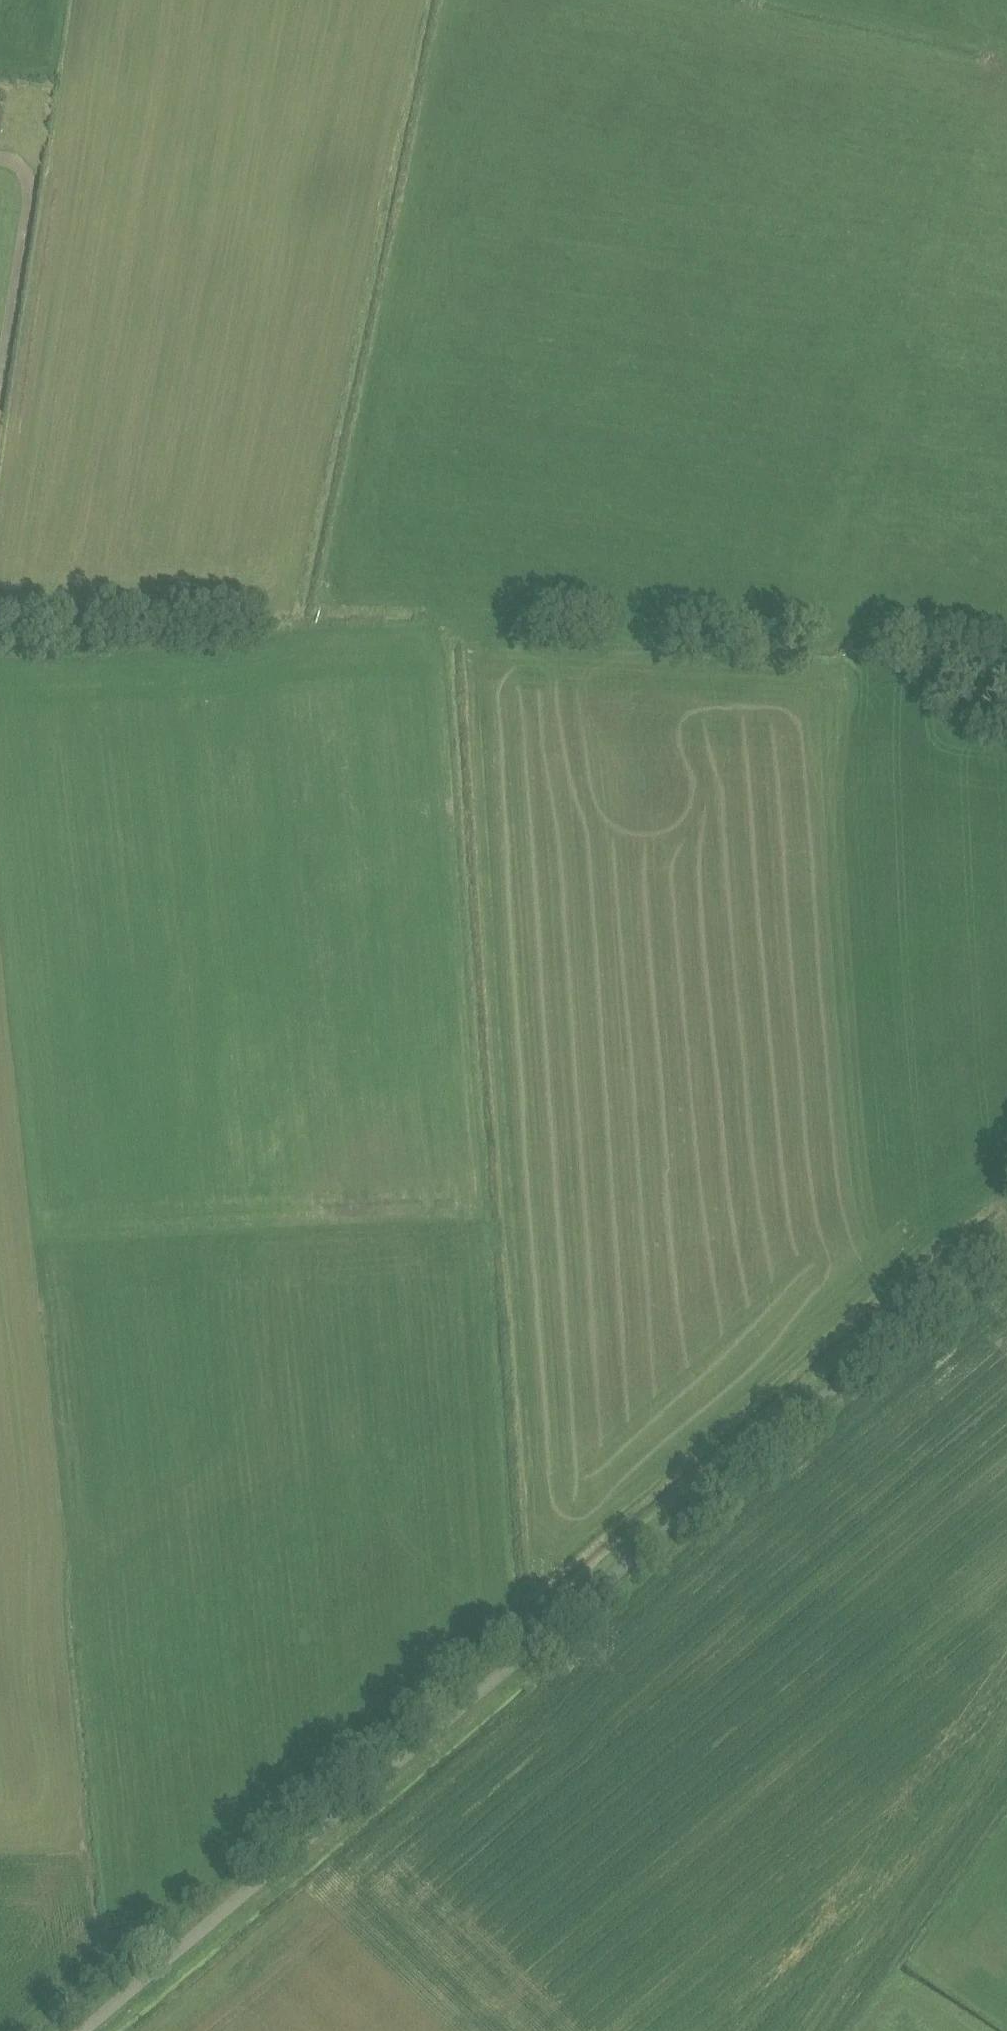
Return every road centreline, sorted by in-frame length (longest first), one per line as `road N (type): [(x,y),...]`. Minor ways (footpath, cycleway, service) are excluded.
road 1 (unclassified): [(85,2030),(428,1740),(685,1501),(1006,1238)]
road 2 (track): [(0,157),(24,170),(30,197),(0,384)]

